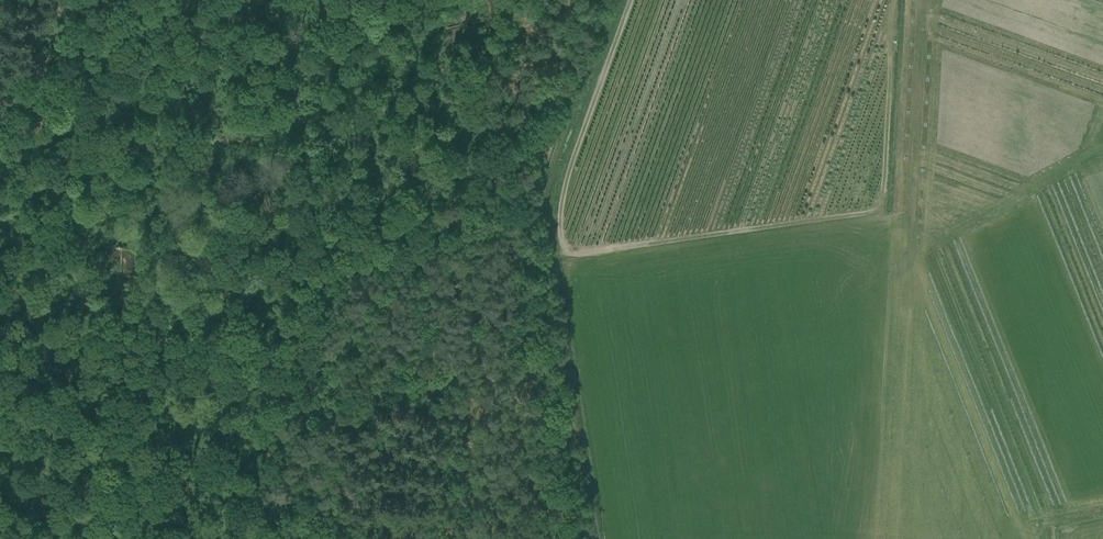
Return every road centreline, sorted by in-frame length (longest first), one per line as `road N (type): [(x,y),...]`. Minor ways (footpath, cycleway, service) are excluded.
road 1 (track): [(50,538),(27,450),(0,389)]

